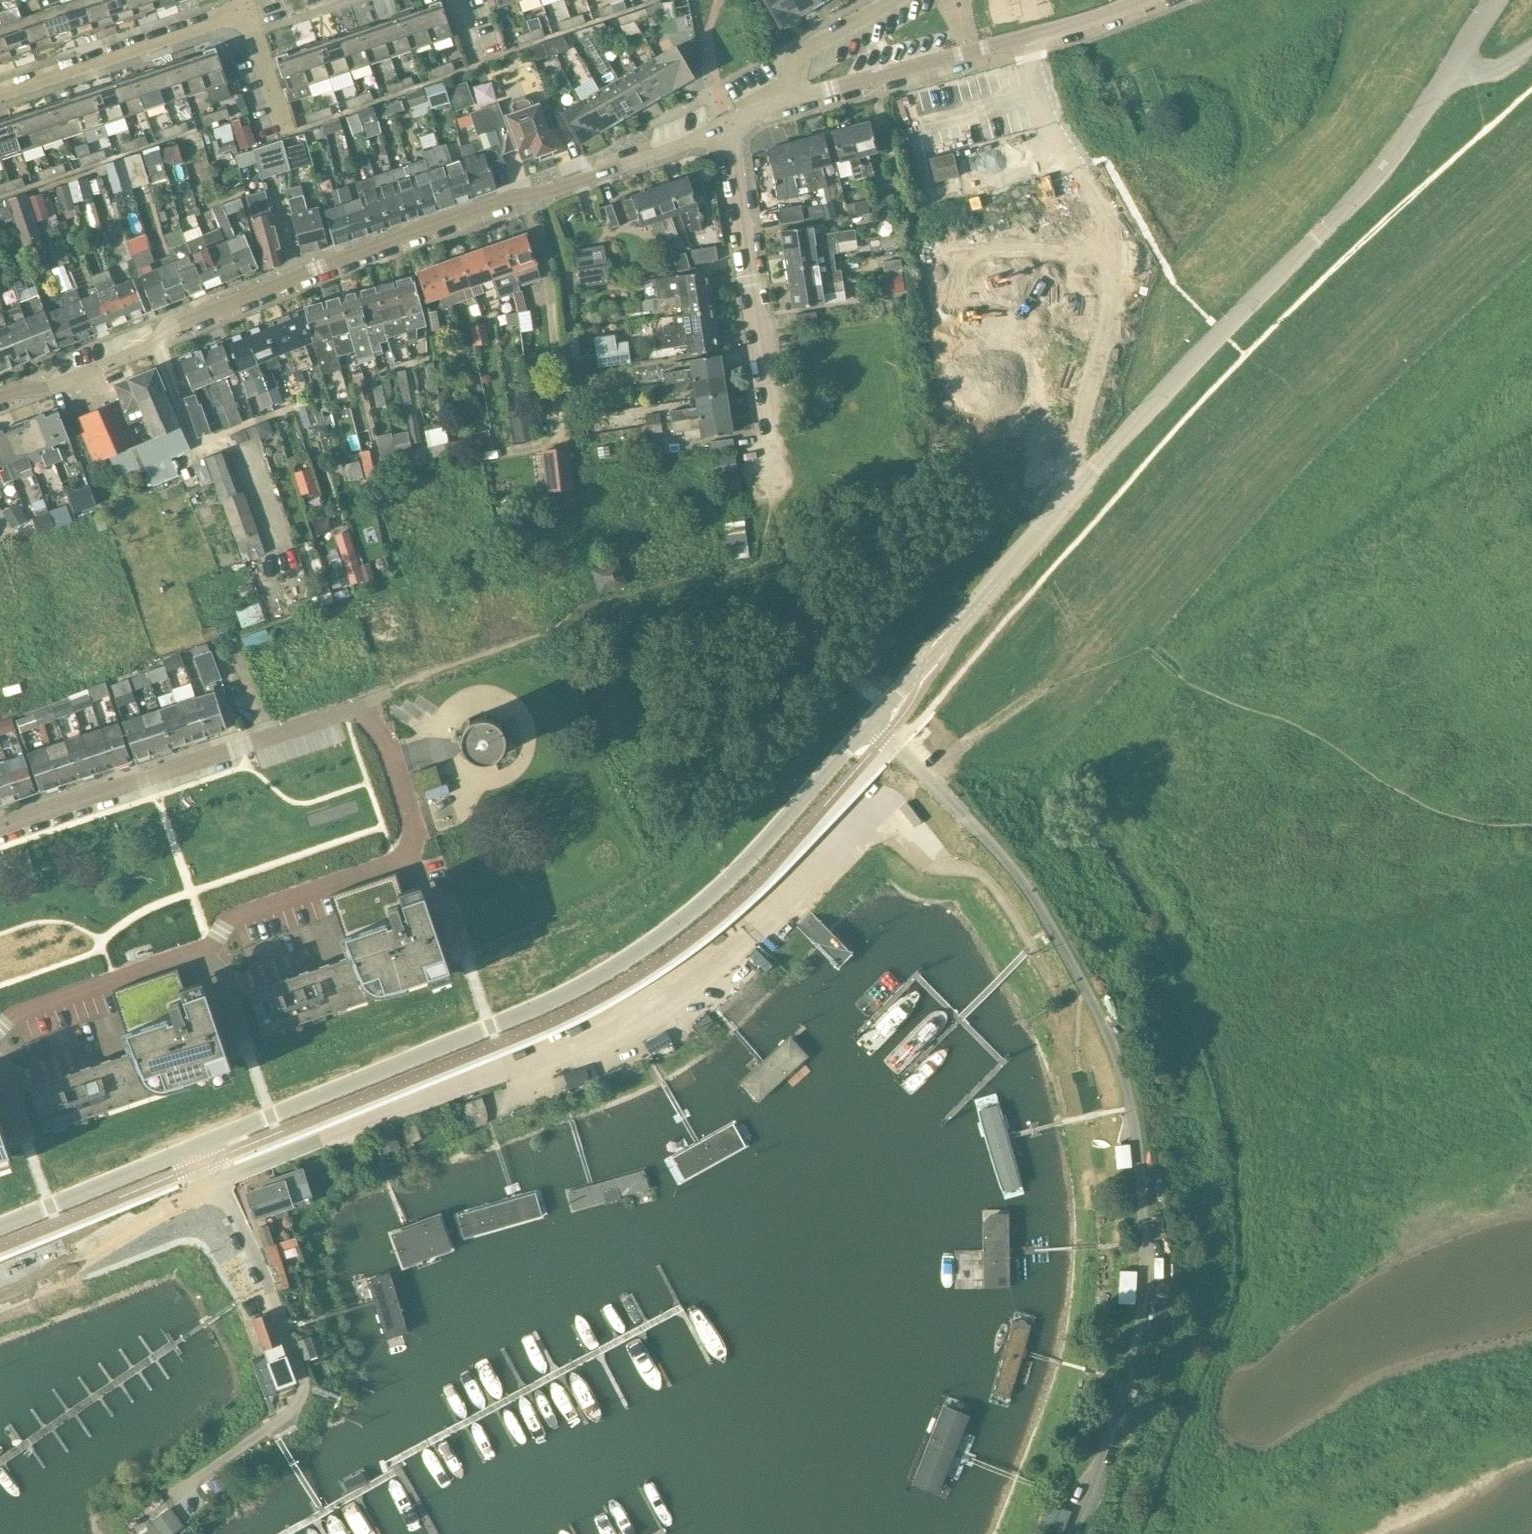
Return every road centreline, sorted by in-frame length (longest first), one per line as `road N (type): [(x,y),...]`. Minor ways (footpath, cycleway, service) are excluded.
road 1 (unclassified): [(871,724),(1100,461),(1379,171),(1446,77)]
road 2 (residential): [(925,864),(861,812),(706,974),(607,1031),(217,1182)]
road 3 (residential): [(1076,1533),(1143,1296),(1133,1141),(1117,1069),(1090,1001),(1027,886),(922,774)]
road 4 (unclassified): [(196,1146),(609,970),(738,870),(871,724)]
road 5 (residential): [(0,391),(732,117)]
road 6 (residential): [(732,117),(1144,0)]
road 7 (residential): [(771,498),(732,117)]
road 8 (residential): [(0,826),(356,706)]
road 9 (residential): [(0,93),(249,11)]
road 10 (residential): [(217,1182),(164,1204),(74,1264),(0,1294)]
road 11 (residential): [(417,849),(228,914),(204,949)]
road 12 (residential): [(0,1024),(38,1001),(204,949)]
road 13 (residential): [(217,1182),(301,1377)]
road 14 (unclassified): [(0,1227),(196,1146)]
road 15 (residential): [(732,117),(753,86),(888,0)]
road 16 (track): [(1050,981),(988,880),(964,868),(925,864)]

